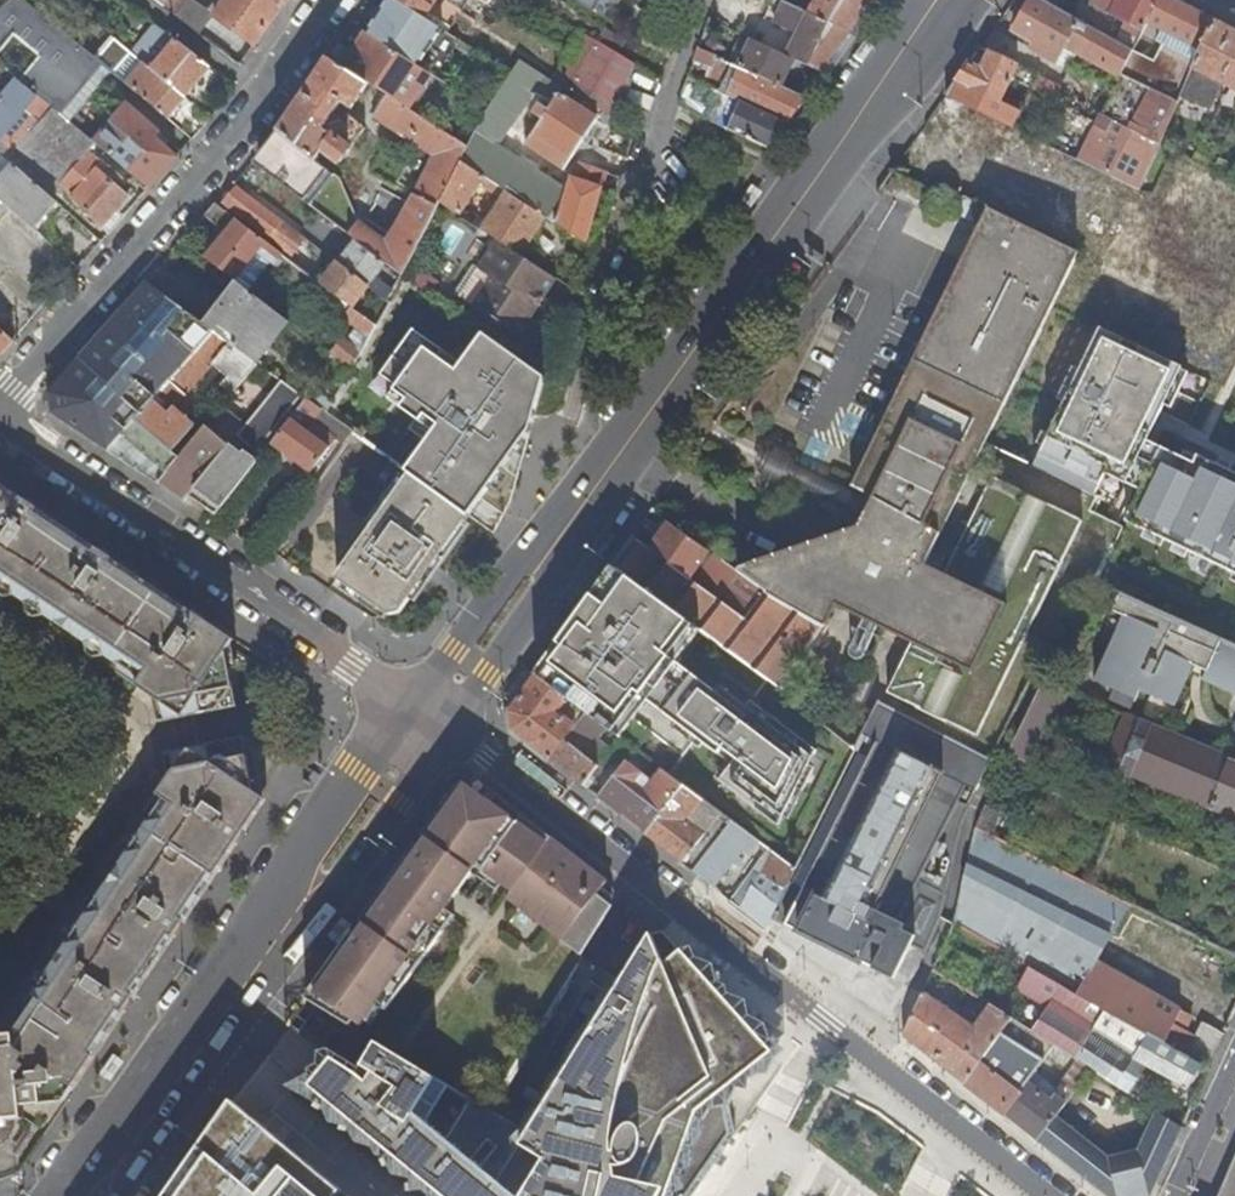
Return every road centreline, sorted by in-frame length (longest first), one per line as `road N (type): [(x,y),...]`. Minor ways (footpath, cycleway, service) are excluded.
road 1 (secondary): [(942,0),(431,717)]
road 2 (secondary): [(431,717),(86,1195)]
road 3 (residential): [(338,0),(272,95),(0,406)]
road 4 (residential): [(0,412),(431,717)]
road 5 (residential): [(648,878),(1043,1195)]
road 6 (residential): [(431,717),(648,878)]
road 7 (residential): [(1173,1195),(1234,1066)]

